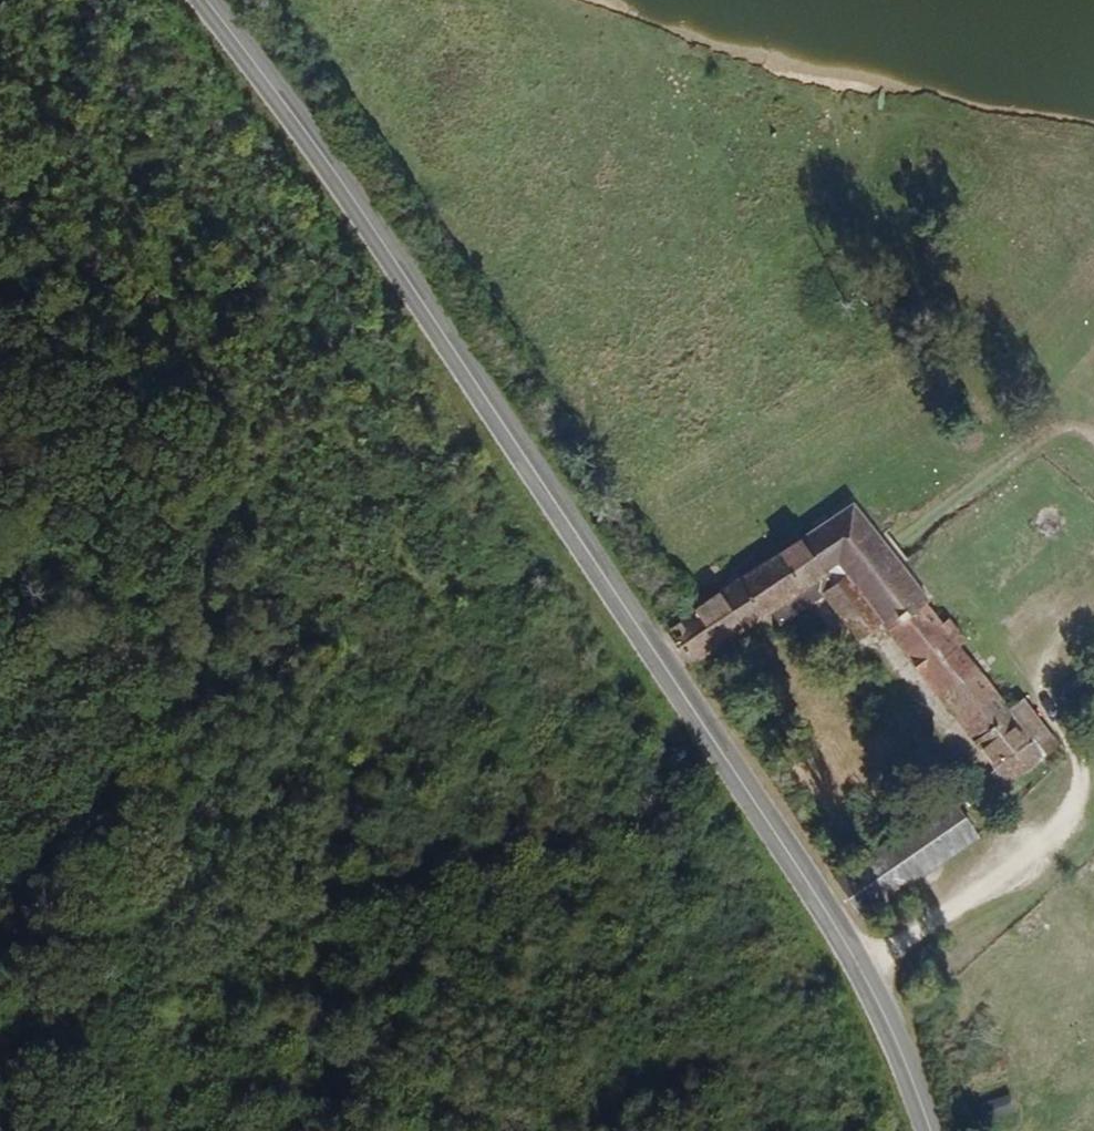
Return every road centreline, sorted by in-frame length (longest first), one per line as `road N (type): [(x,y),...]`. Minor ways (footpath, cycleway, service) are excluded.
road 1 (secondary): [(185,0),(275,109),(861,972),(913,1076),(930,1130)]
road 2 (track): [(1093,745),(1077,800),(1040,847),(861,972)]

